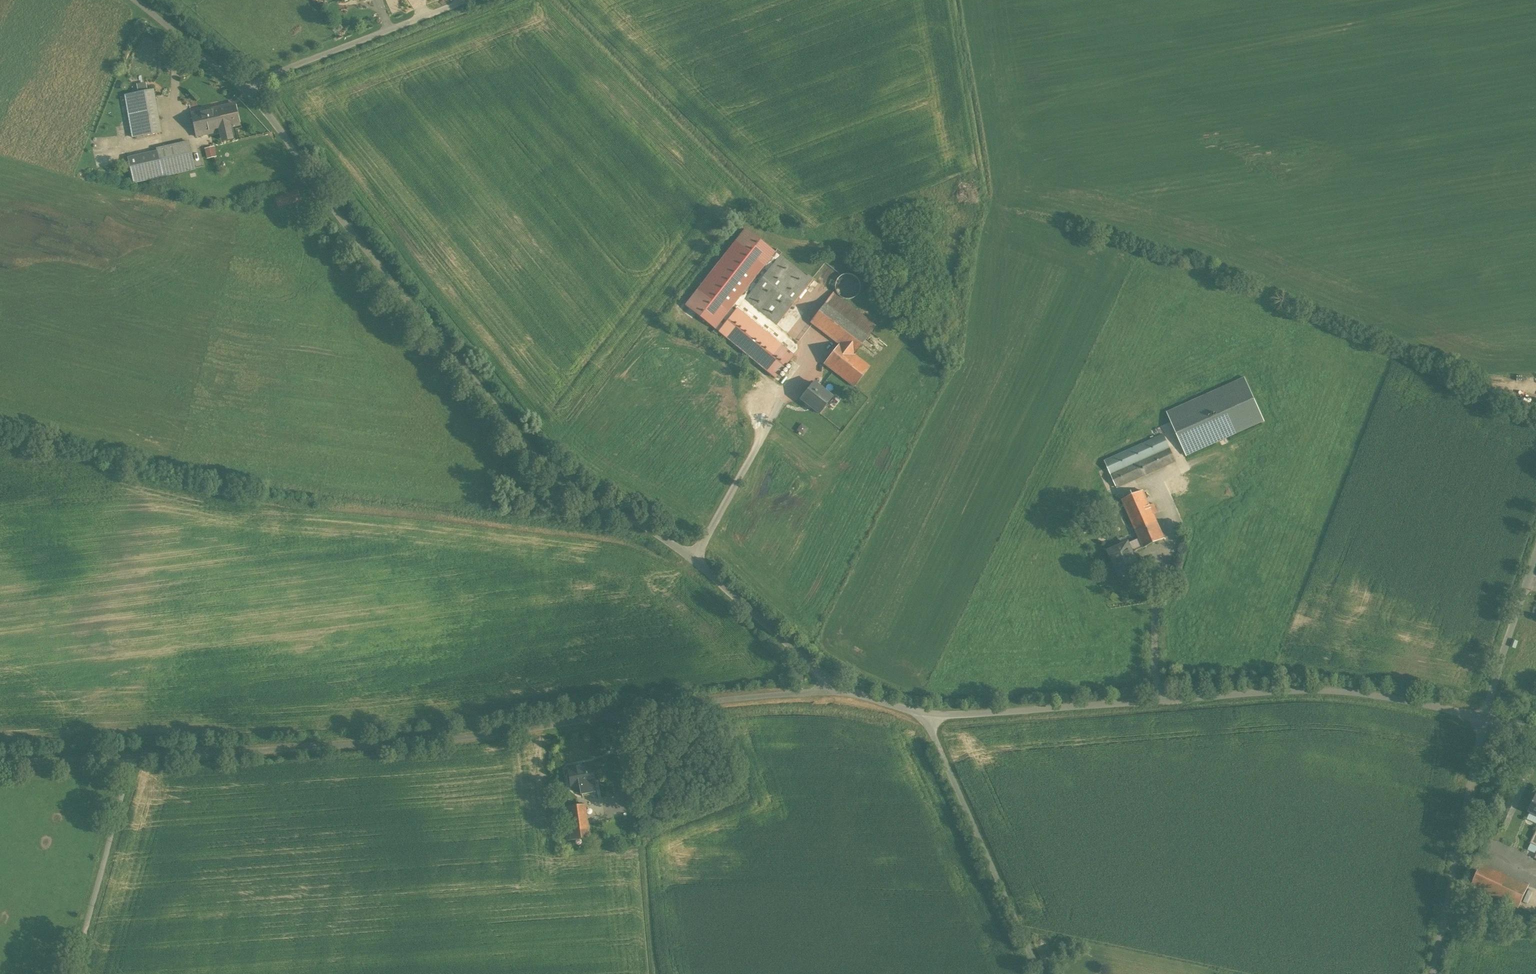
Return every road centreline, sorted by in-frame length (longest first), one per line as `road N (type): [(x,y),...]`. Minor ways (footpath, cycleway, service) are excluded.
road 1 (unclassified): [(832,673),(656,523),(532,447),(233,85)]
road 2 (unclassified): [(138,750),(467,731),(814,685),(832,673)]
road 3 (unclassified): [(1488,715),(1401,694),(1293,685),(928,707)]
road 4 (unclassified): [(928,707),(1047,973)]
road 5 (unclassified): [(1434,973),(1488,715)]
road 6 (unclassified): [(233,85),(454,0)]
road 7 (unclassified): [(77,973),(138,750)]
road 8 (unclassified): [(1488,715),(1535,550)]
road 9 (unclassified): [(138,750),(0,757)]
road 10 (unclassified): [(233,85),(132,0)]

